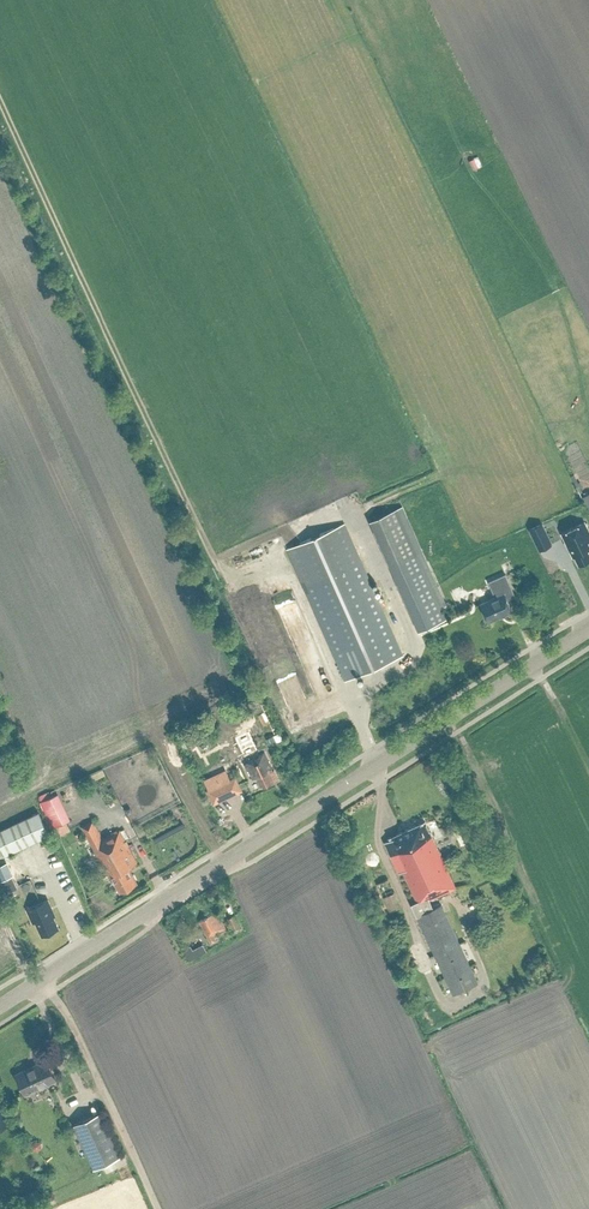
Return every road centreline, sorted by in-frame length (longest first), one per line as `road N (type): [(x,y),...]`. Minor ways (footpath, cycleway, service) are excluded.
road 1 (tertiary): [(0,1005),(588,628)]

